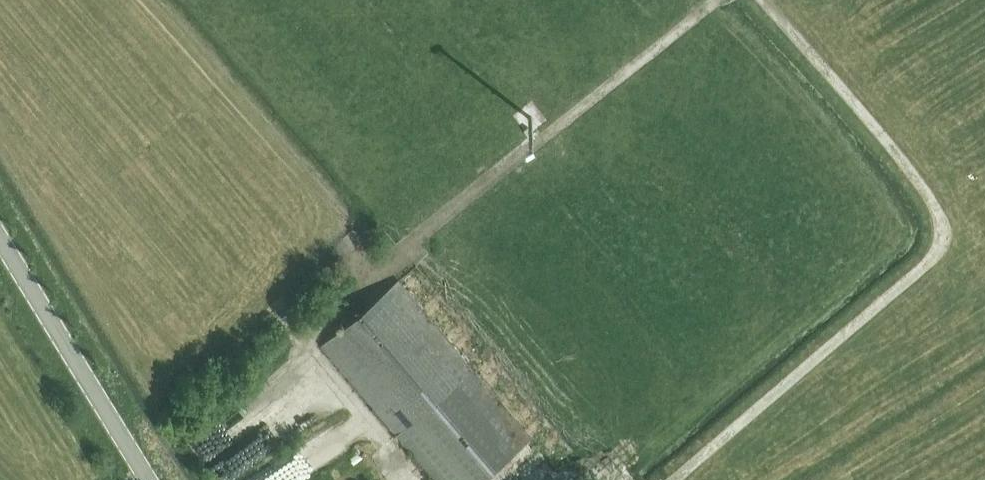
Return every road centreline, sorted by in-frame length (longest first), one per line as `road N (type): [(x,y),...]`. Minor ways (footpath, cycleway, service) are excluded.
road 1 (track): [(671,479),(923,268),(941,231),(892,148),(758,0)]
road 2 (track): [(300,342),(580,104),(716,0)]
road 3 (unclassified): [(150,479),(0,236)]

